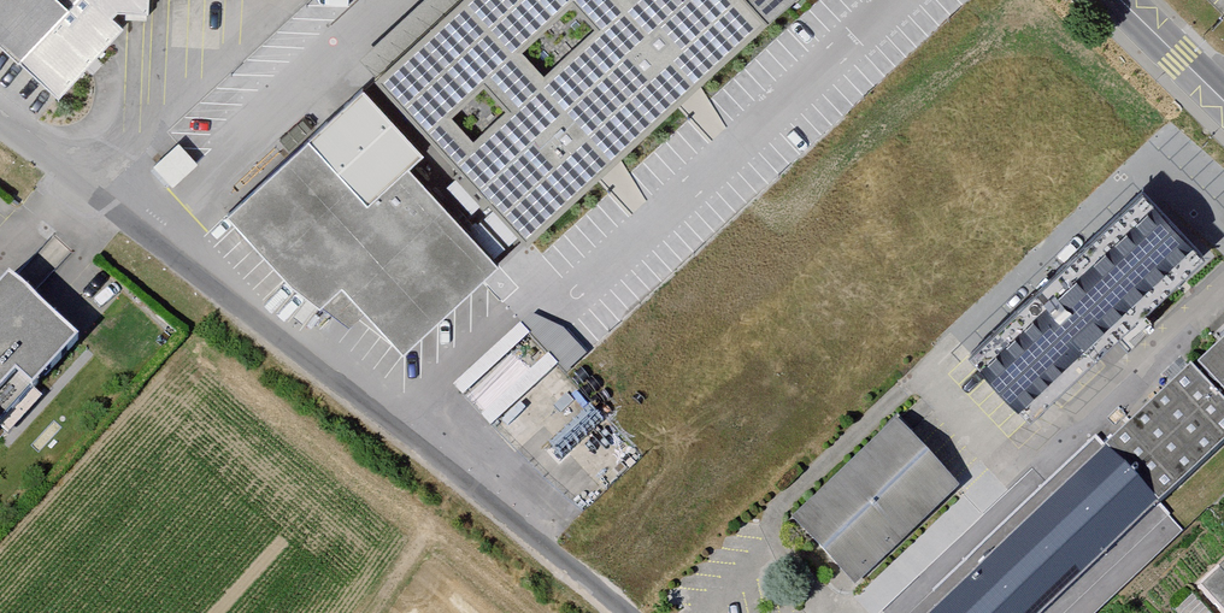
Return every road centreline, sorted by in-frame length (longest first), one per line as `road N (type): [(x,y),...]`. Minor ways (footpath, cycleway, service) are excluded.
road 1 (unclassified): [(0,120),(390,418),(625,612)]
road 2 (secondary): [(1223,100),(1120,0)]

